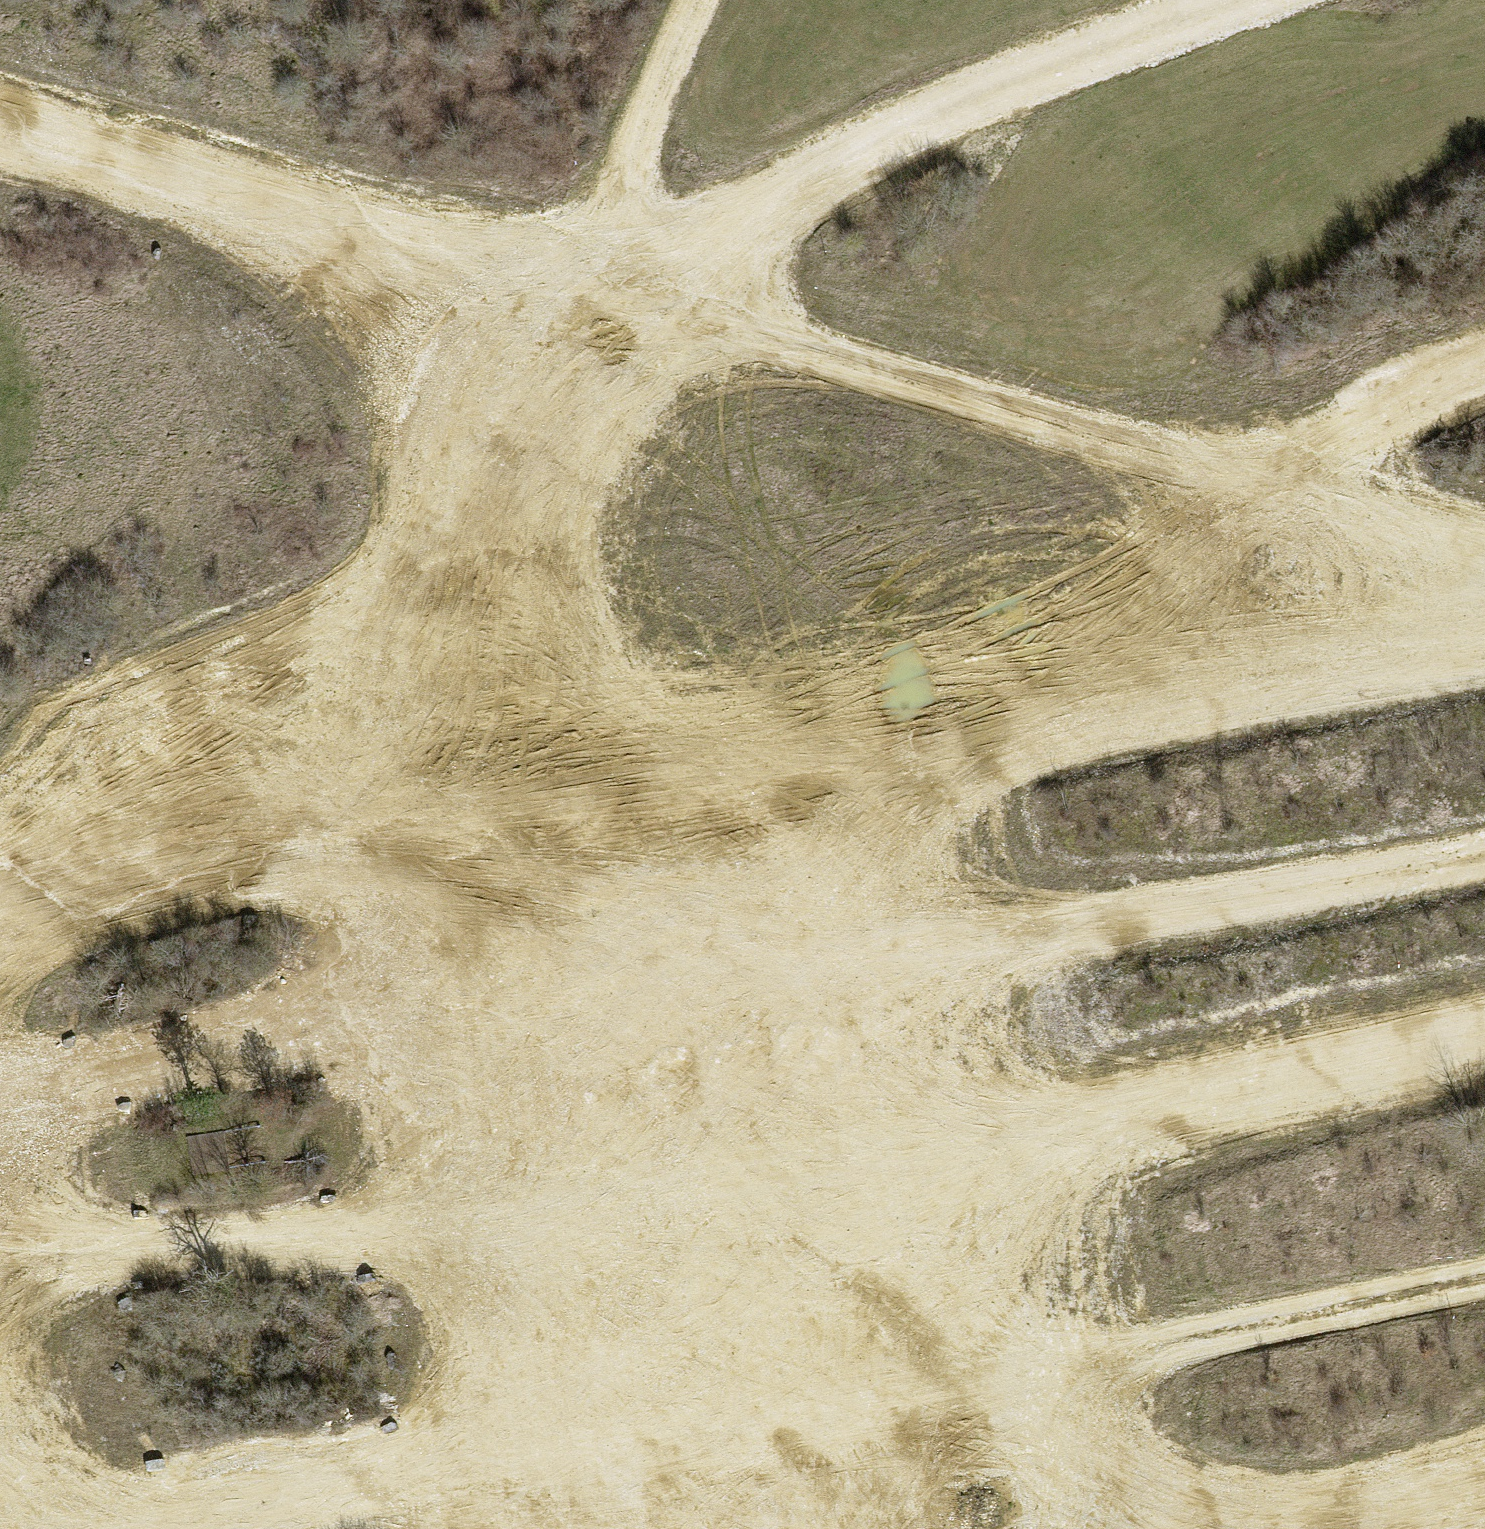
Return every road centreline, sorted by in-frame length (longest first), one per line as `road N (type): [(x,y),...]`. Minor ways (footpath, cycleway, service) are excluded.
road 1 (track): [(0,917),(481,535),(430,285),(598,270),(739,242),(911,126),(1273,0)]
road 2 (track): [(1484,843),(899,950),(181,1053),(0,1117)]
road 3 (track): [(1484,1020),(1093,1128),(190,1248),(0,1287)]
road 4 (track): [(1484,649),(1365,657),(40,885)]
road 5 (track): [(164,1528),(1013,1379),(1484,1271)]
road 6 (track): [(1484,557),(598,270)]
road 7 (track): [(1484,366),(1264,466),(910,733)]
road 8 (track): [(430,285),(80,147),(0,125)]
road 9 (track): [(699,0),(656,84),(598,270)]

